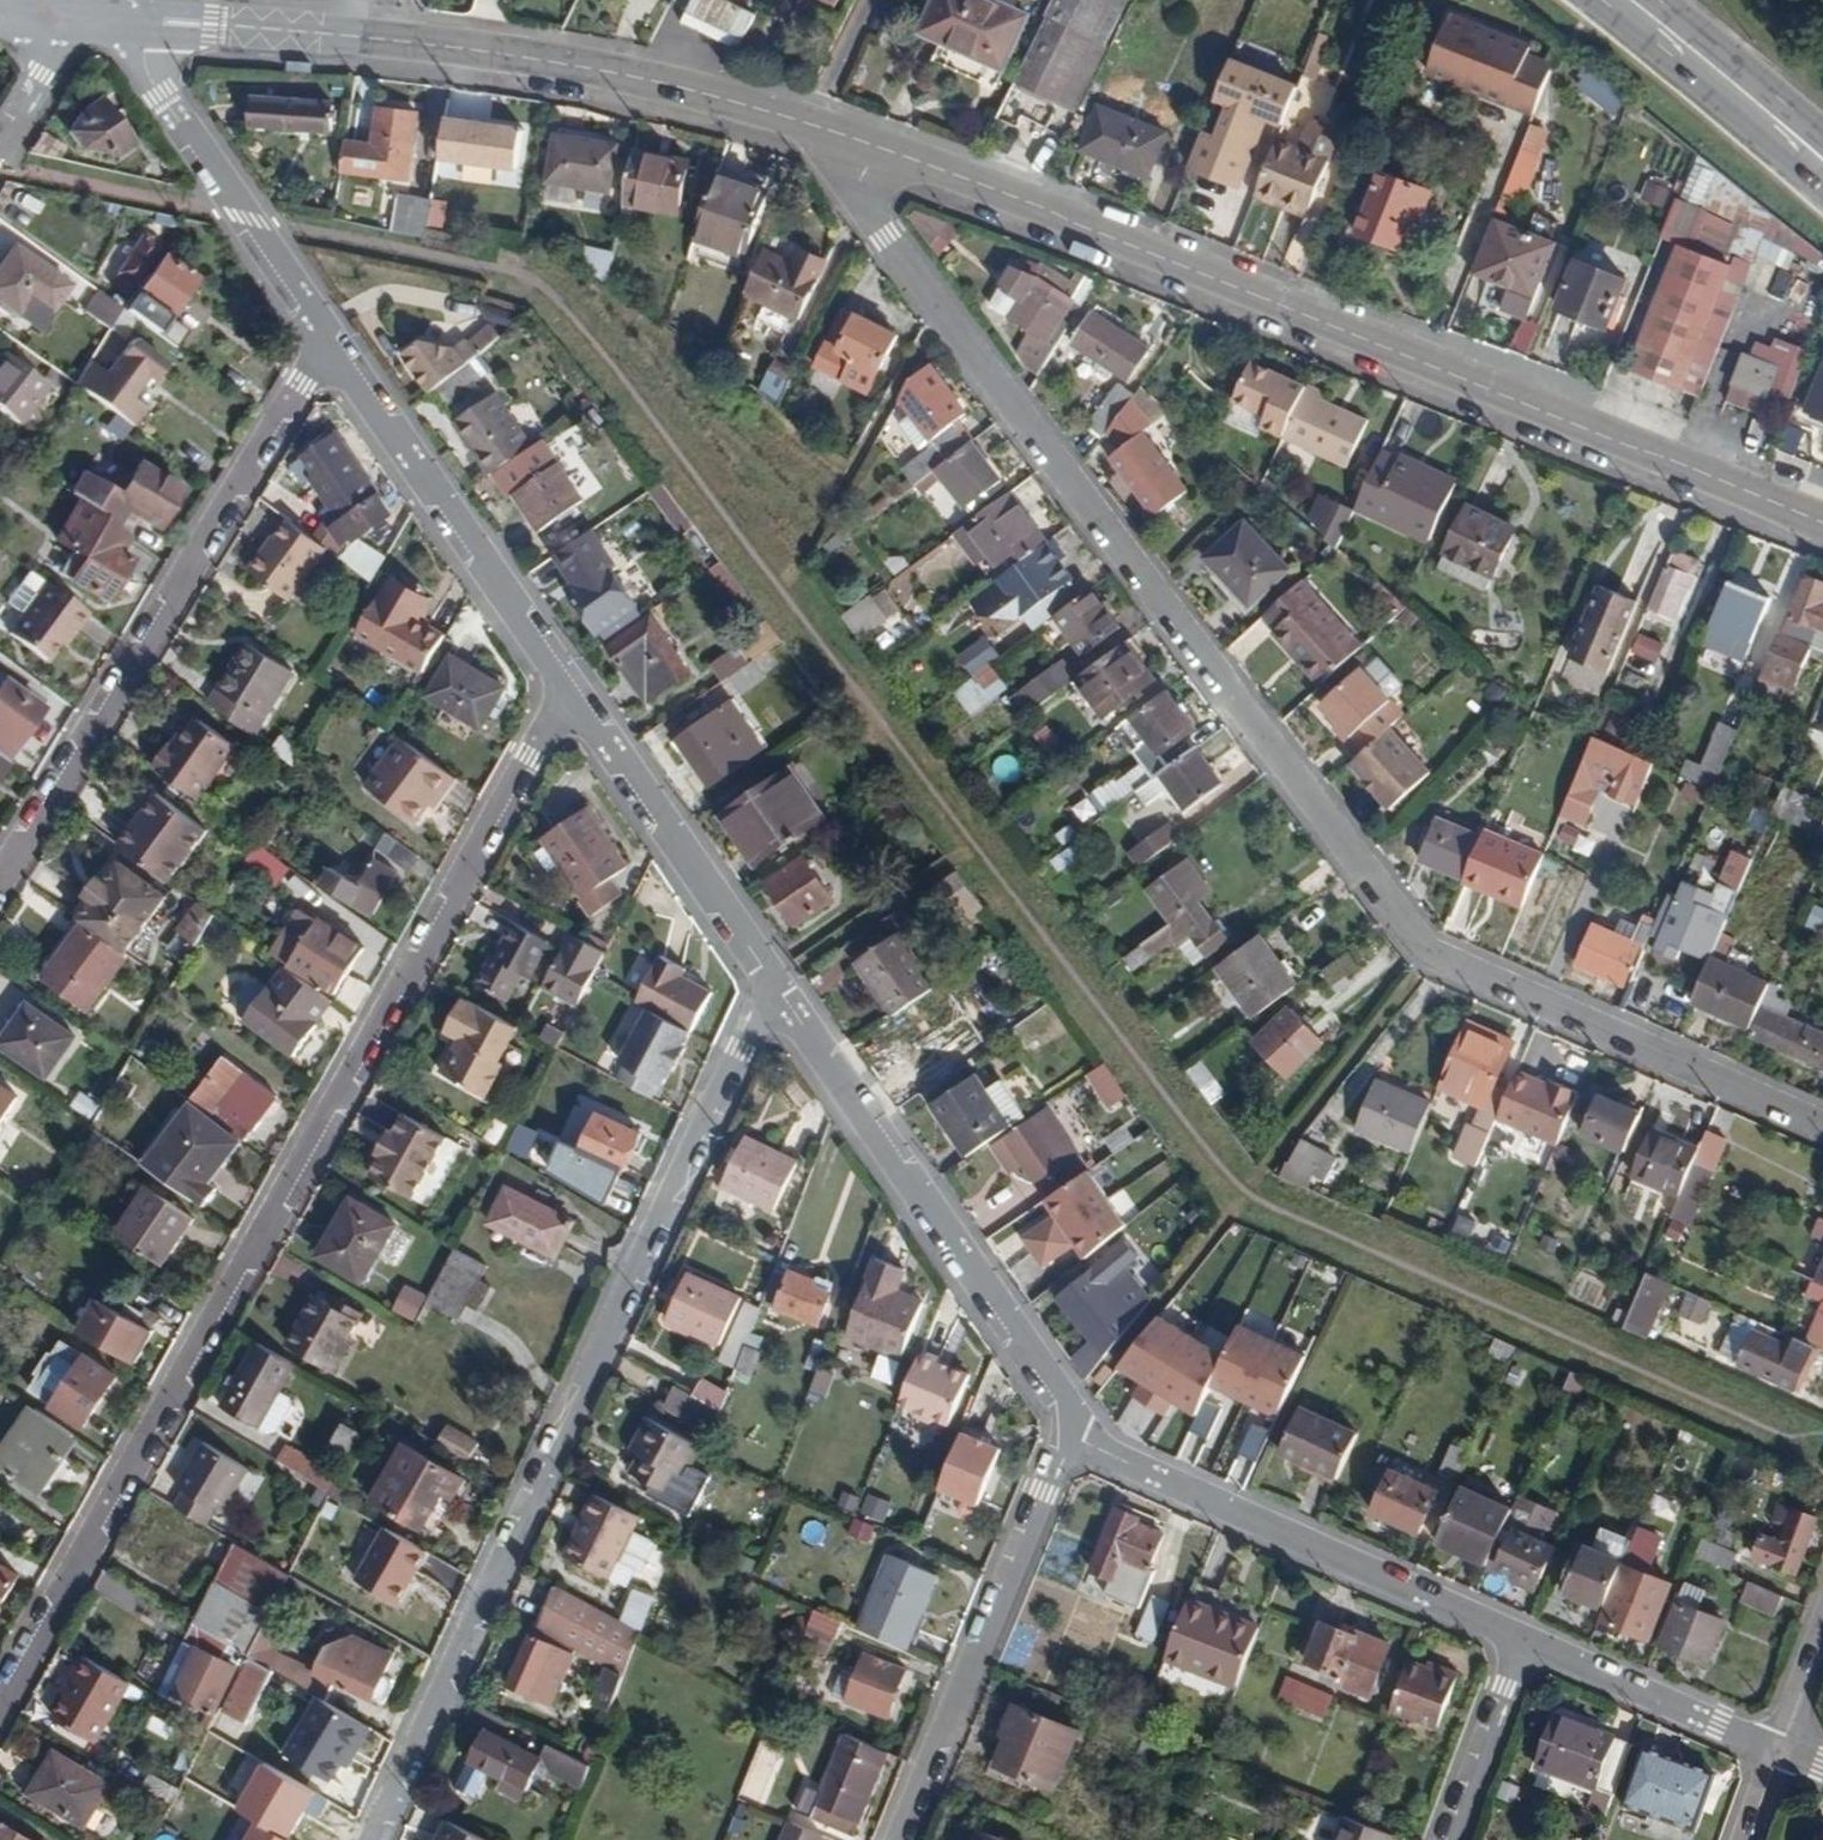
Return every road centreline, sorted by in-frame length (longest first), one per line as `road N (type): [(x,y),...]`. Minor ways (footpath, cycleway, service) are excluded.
road 1 (residential): [(1822,1131),(1426,964),(868,202),(878,142)]
road 2 (residential): [(0,1704),(566,688)]
road 3 (tertiary): [(878,142),(1822,522)]
road 4 (residential): [(373,1839),(770,981)]
road 5 (residential): [(0,883),(329,341)]
road 6 (residential): [(1068,1425),(1064,1392),(770,981)]
road 7 (residential): [(1534,1659),(1068,1425)]
road 8 (tertiary): [(380,42),(610,68),(878,142)]
road 9 (residential): [(1068,1425),(896,1839)]
road 10 (residential): [(566,688),(329,341)]
road 11 (residential): [(329,341),(107,16)]
road 12 (residential): [(770,981),(566,688)]
road 13 (tertiary): [(107,16),(211,37),(380,42)]
road 14 (tertiary): [(380,42),(212,17),(107,16)]
road 15 (residential): [(1783,1750),(1534,1659)]
road 16 (residential): [(1464,1839),(1534,1659)]
road 17 (residential): [(107,16),(44,77),(0,142)]
road 18 (primary): [(1632,0),(1746,99)]
road 19 (residential): [(1783,1750),(1822,1627)]

